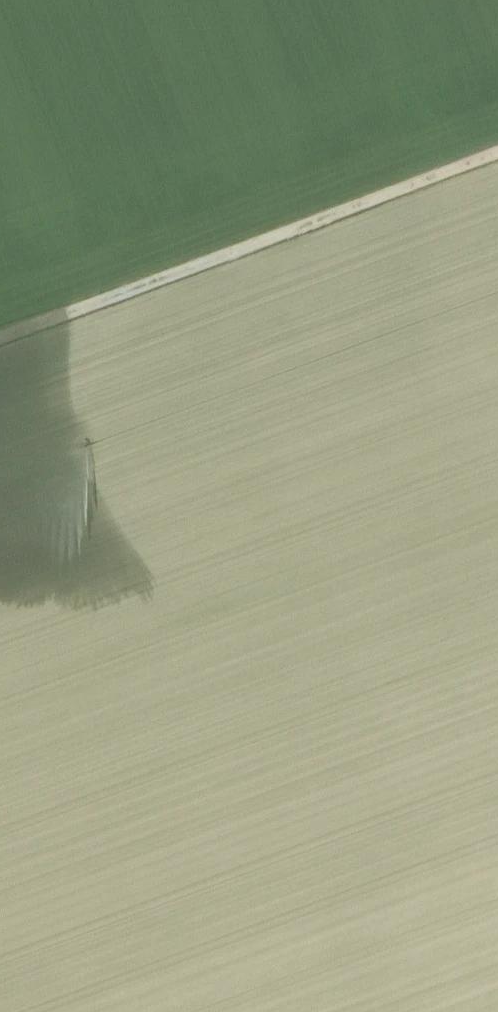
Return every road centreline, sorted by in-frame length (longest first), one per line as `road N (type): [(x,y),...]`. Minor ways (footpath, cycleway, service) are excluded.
road 1 (track): [(0,356),(497,171)]

